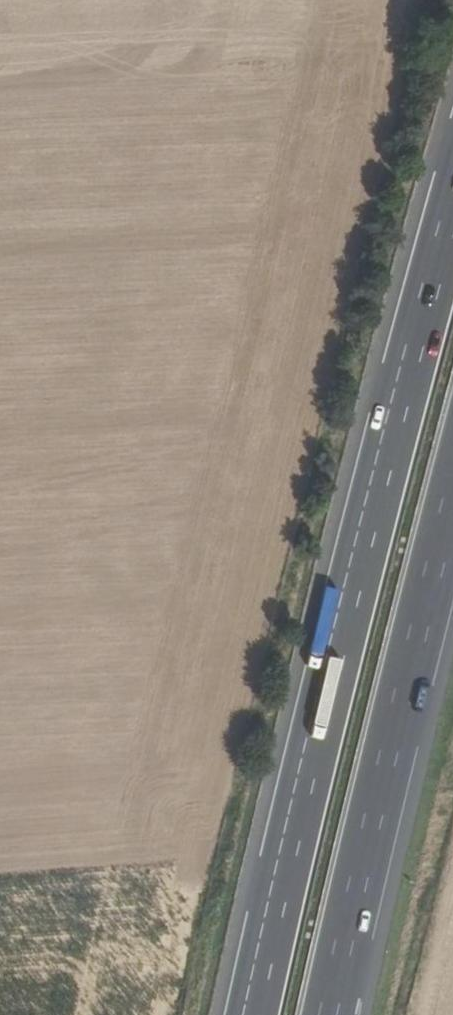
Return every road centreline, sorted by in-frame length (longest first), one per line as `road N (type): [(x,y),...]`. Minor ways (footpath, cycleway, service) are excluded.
road 1 (motorway): [(452,220),(313,725),(254,1014)]
road 2 (motorway): [(331,1014),(452,523)]

